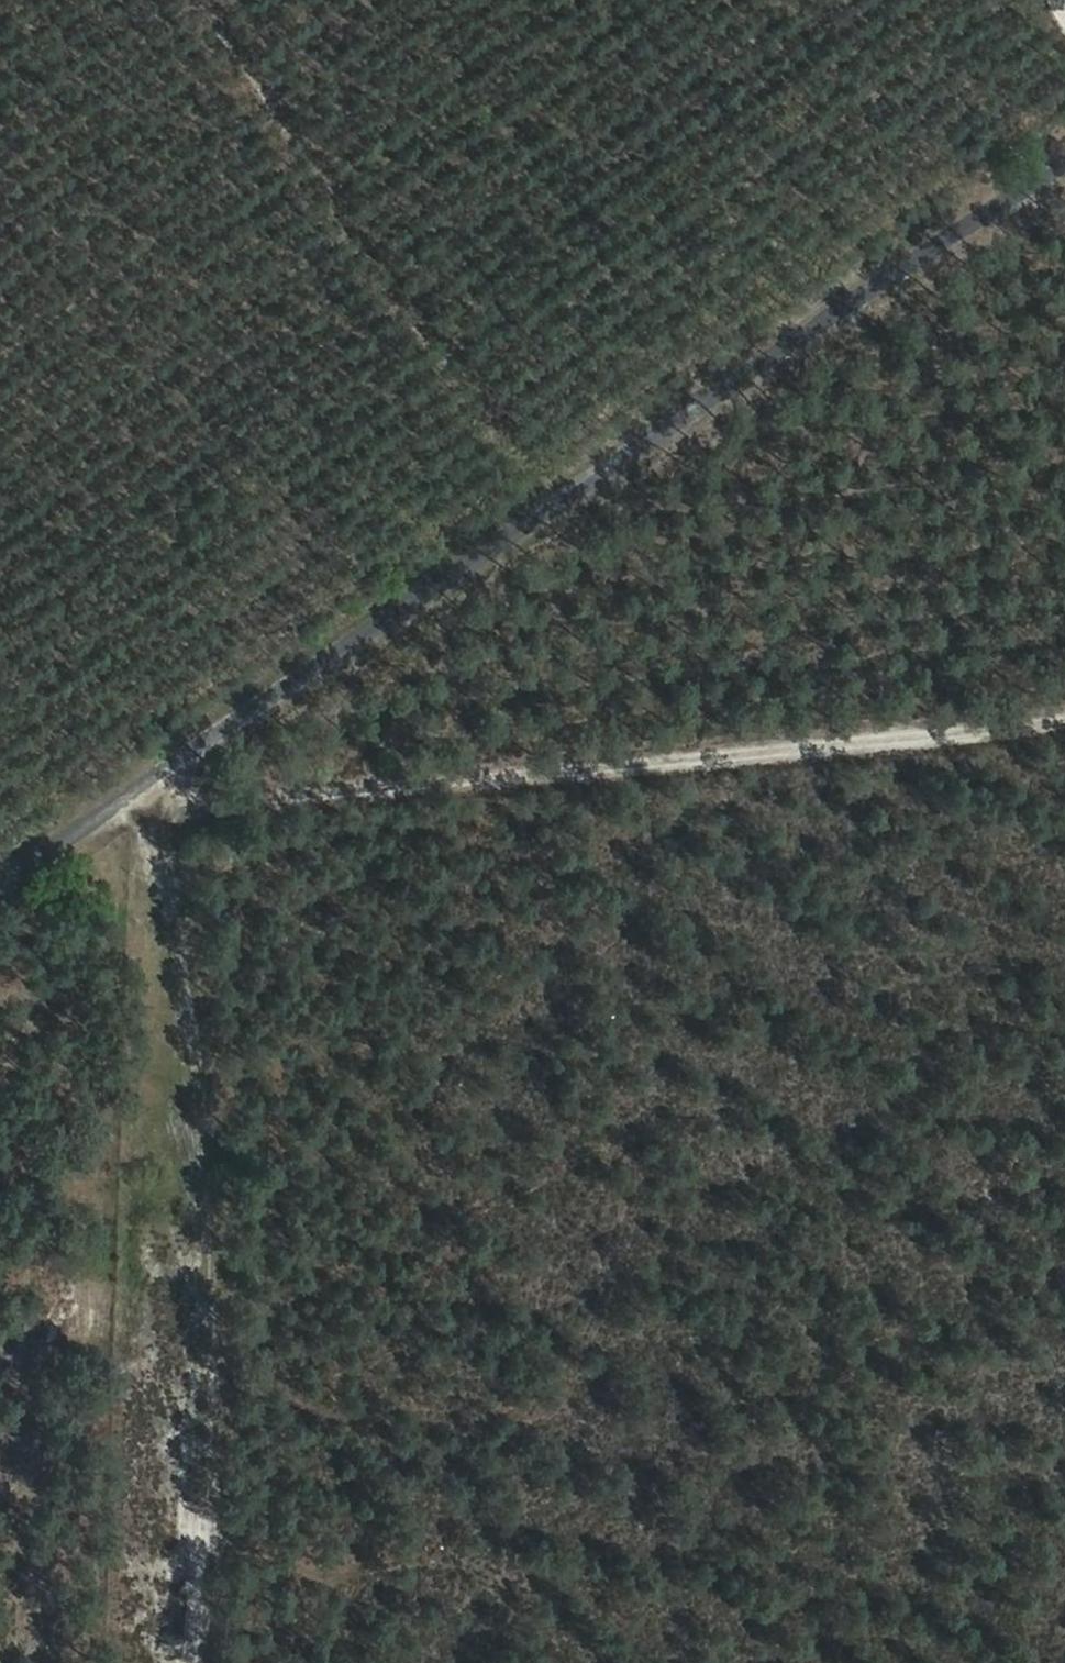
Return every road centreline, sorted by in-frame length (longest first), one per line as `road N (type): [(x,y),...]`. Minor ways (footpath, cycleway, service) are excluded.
road 1 (residential): [(1064,183),(1006,210),(0,903)]
road 2 (track): [(561,516),(207,0)]

